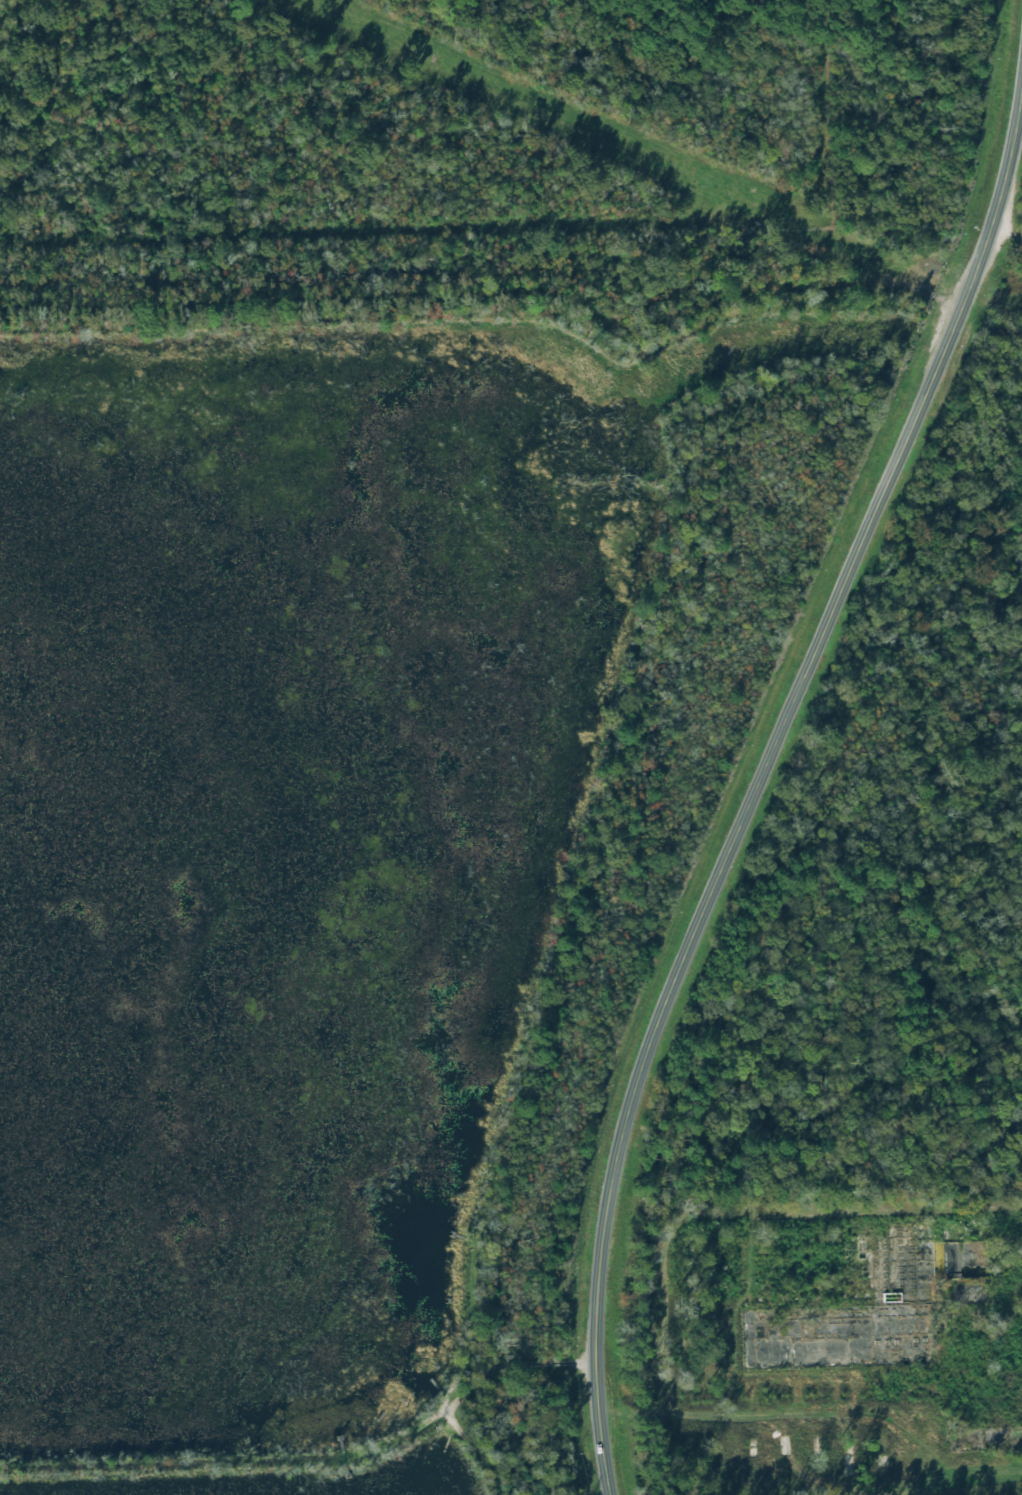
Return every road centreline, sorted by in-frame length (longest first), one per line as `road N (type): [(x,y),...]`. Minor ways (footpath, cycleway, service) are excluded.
road 1 (secondary): [(1021,91),(995,216),(966,292),(638,1080),(610,1196),(608,1402),(622,1494)]

